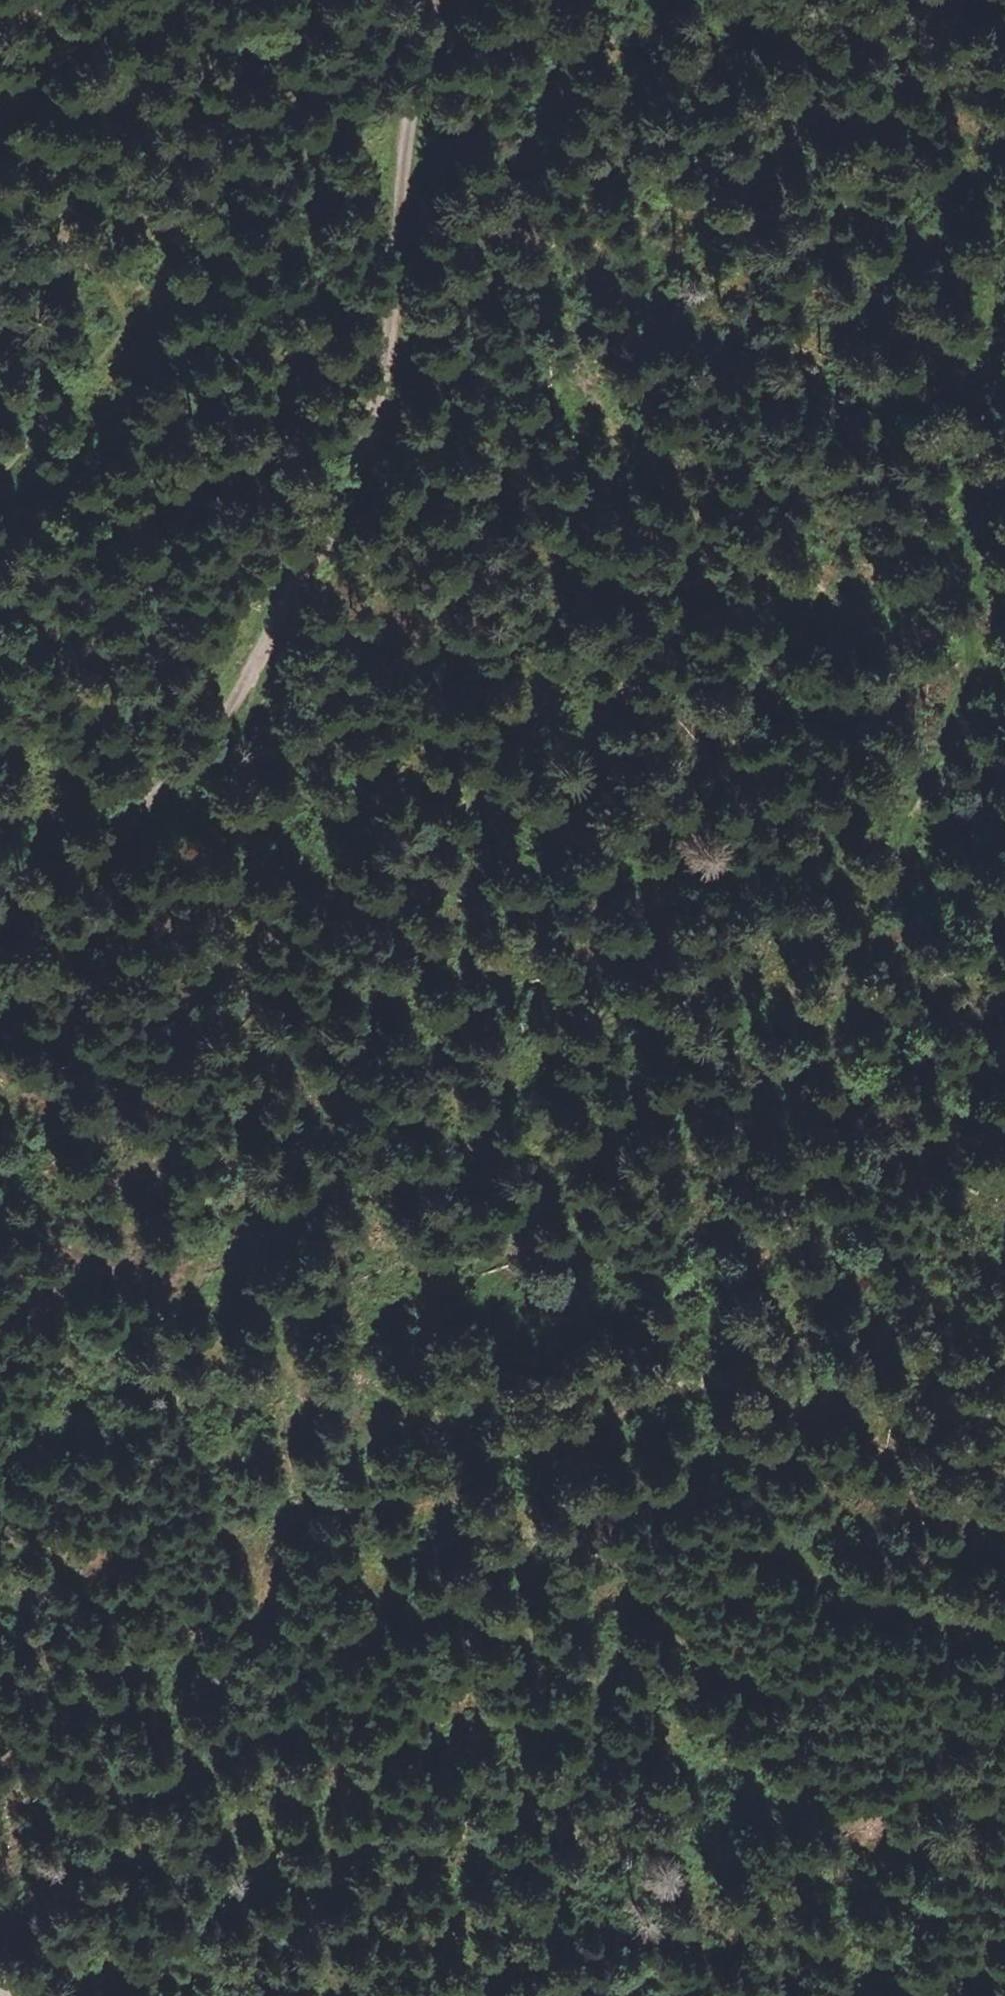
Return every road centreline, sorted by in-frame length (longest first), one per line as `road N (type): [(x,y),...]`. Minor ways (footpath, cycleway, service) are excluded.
road 1 (unclassified): [(425,0),(397,161),(380,369),(361,458),(205,753),(0,927)]
road 2 (track): [(0,485),(81,369),(179,273),(406,109)]

